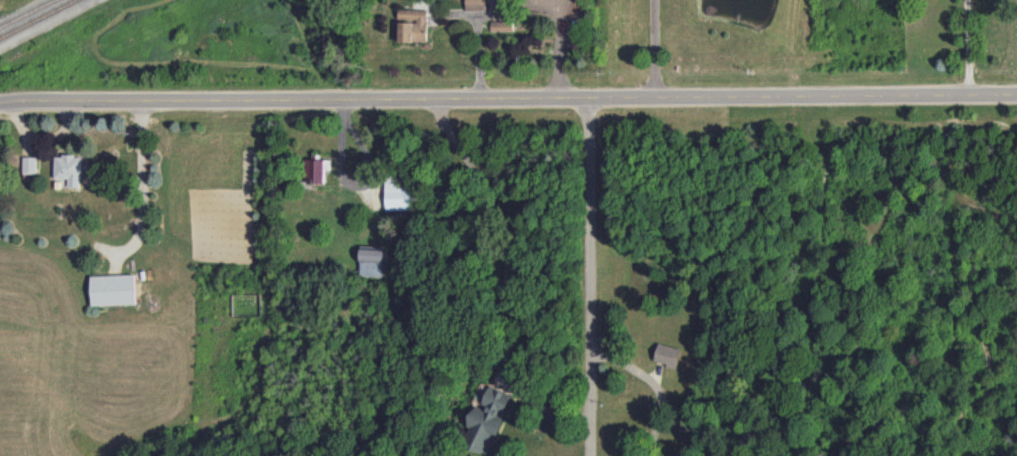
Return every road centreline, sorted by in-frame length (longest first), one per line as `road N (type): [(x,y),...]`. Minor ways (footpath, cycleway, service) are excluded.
road 1 (residential): [(0,102),(1016,96)]
road 2 (residential): [(587,98),(590,455)]

